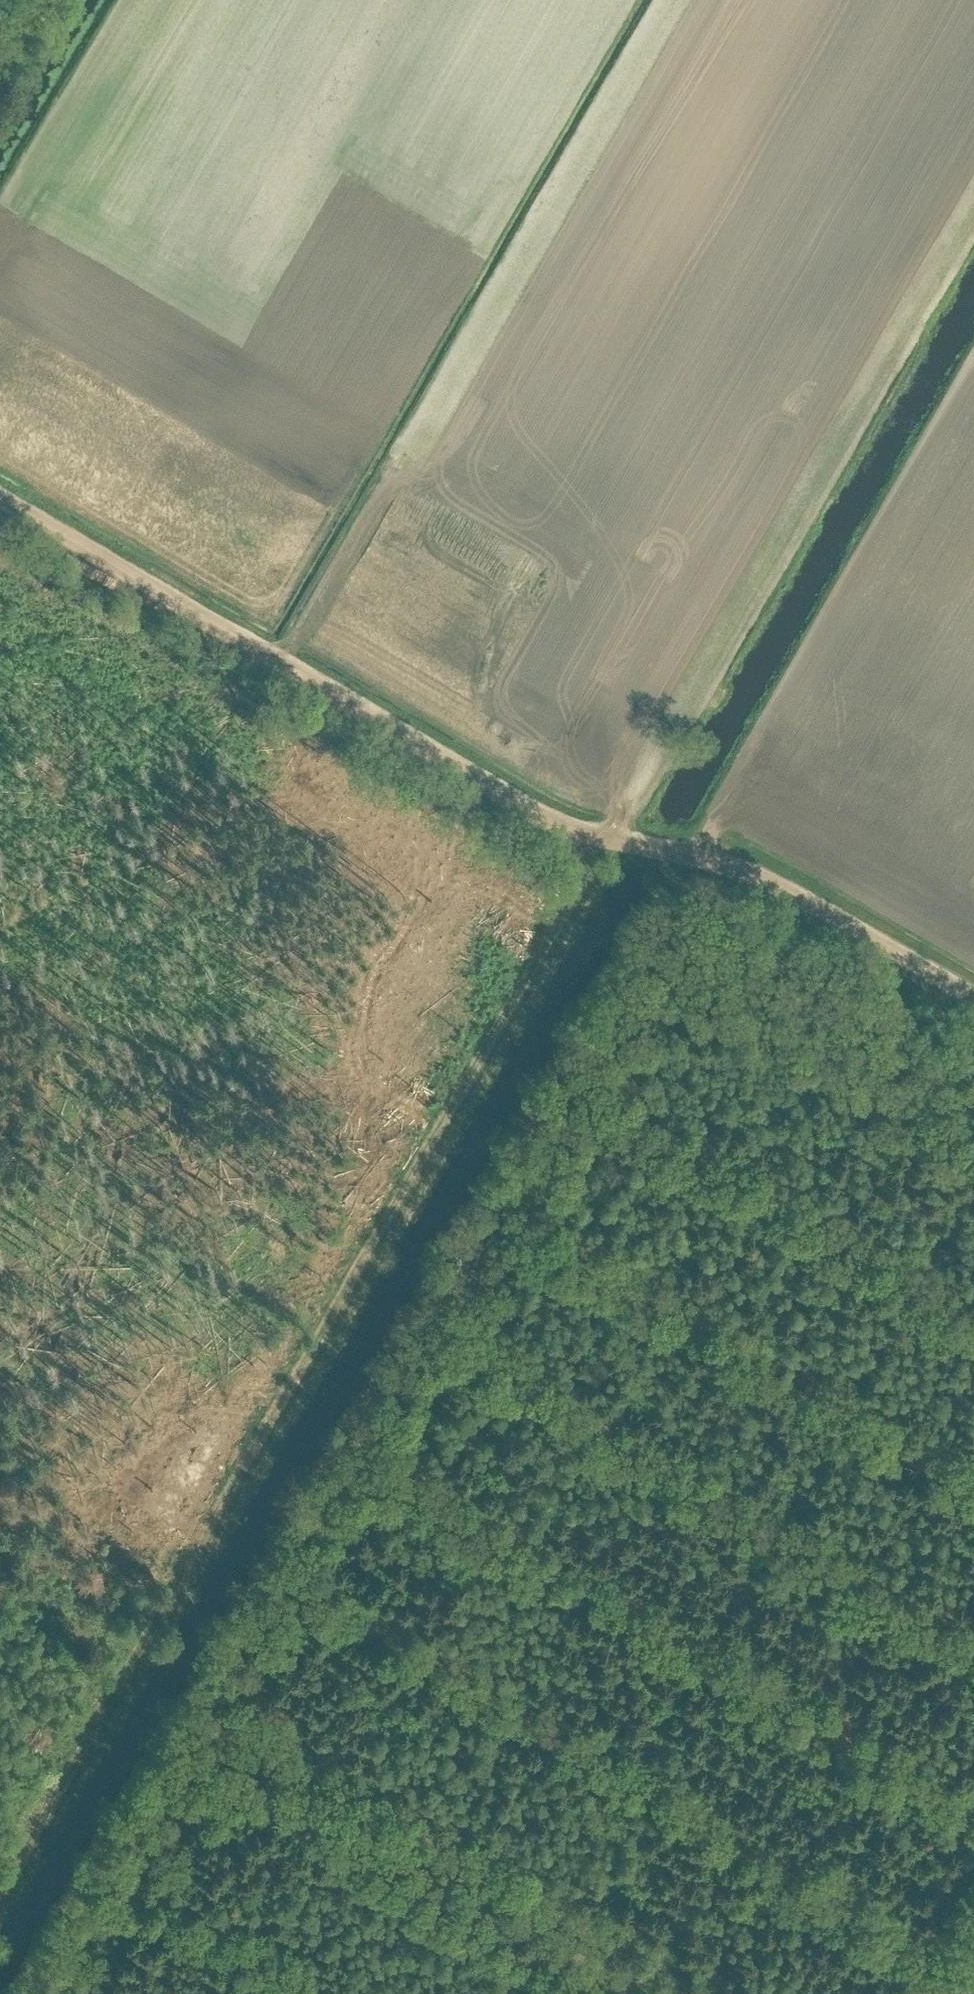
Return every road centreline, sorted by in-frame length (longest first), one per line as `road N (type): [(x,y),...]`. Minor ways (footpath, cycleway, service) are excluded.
road 1 (track): [(973,997),(770,880),(715,858),(605,840),(540,815),(0,502)]

